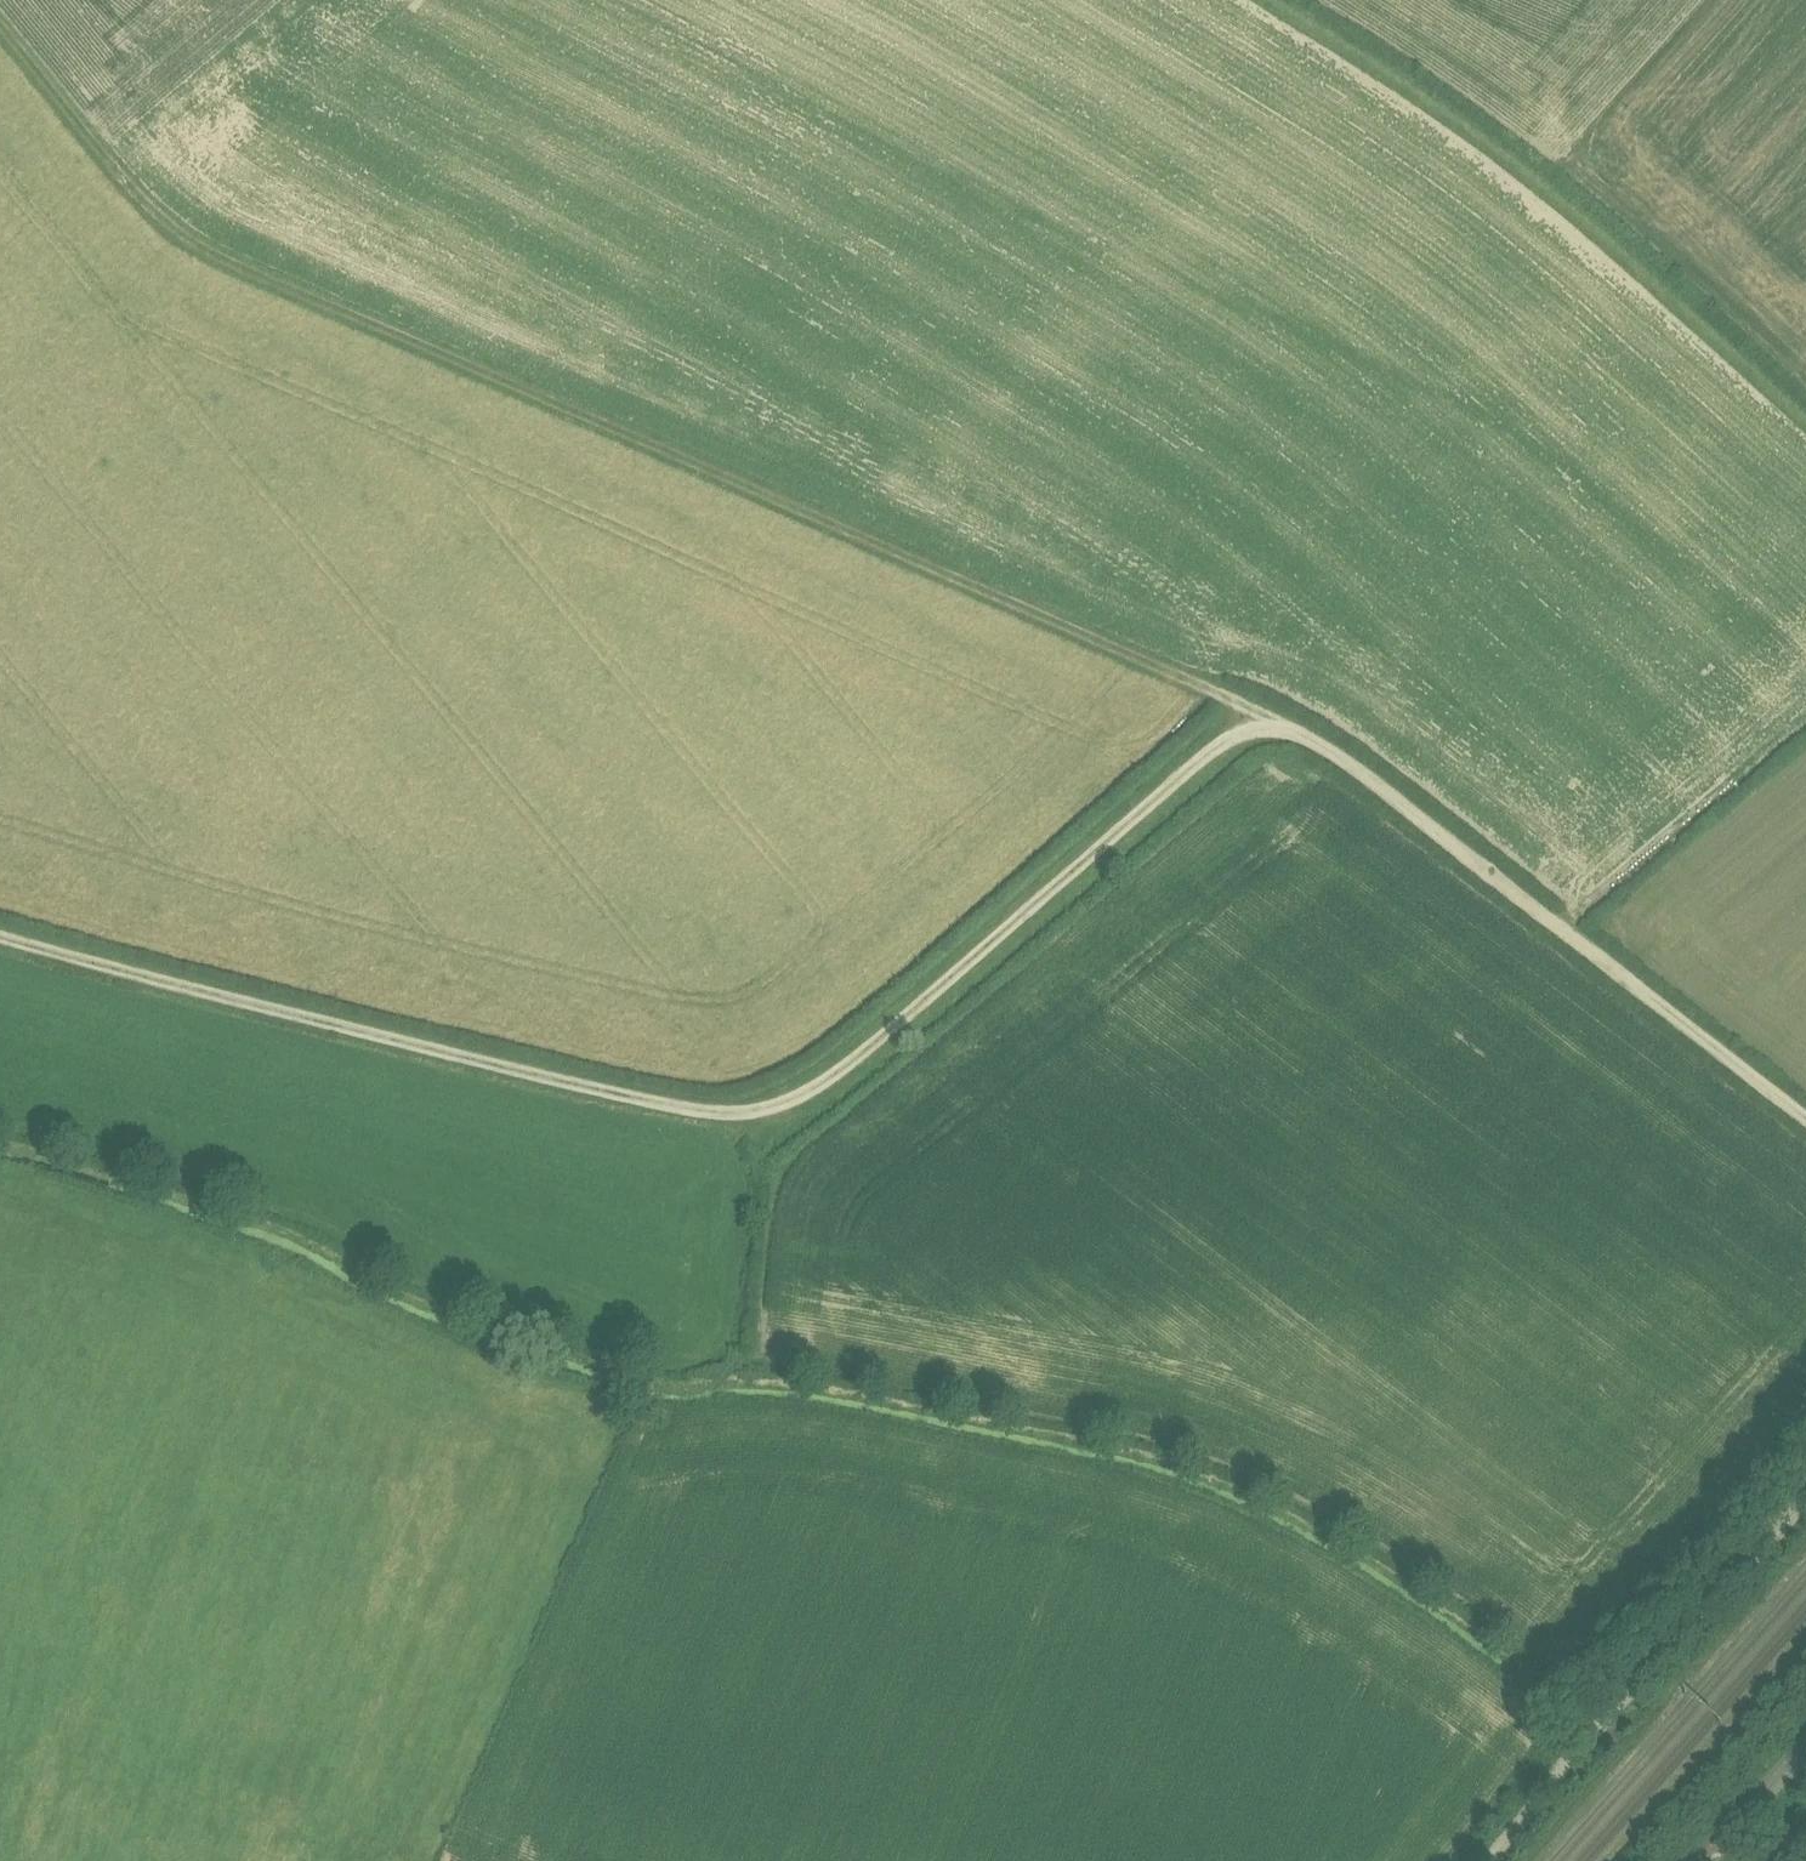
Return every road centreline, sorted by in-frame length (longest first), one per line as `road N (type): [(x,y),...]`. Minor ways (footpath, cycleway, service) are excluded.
road 1 (track): [(0,21),(171,230),(1261,721)]
road 2 (track): [(1261,721),(1218,745),(775,1117),(649,1101),(486,1063),(0,925)]
road 3 (track): [(1261,721),(1329,747),(1805,1120)]
road 4 (track): [(1805,1499),(1595,1726),(1486,1860)]

